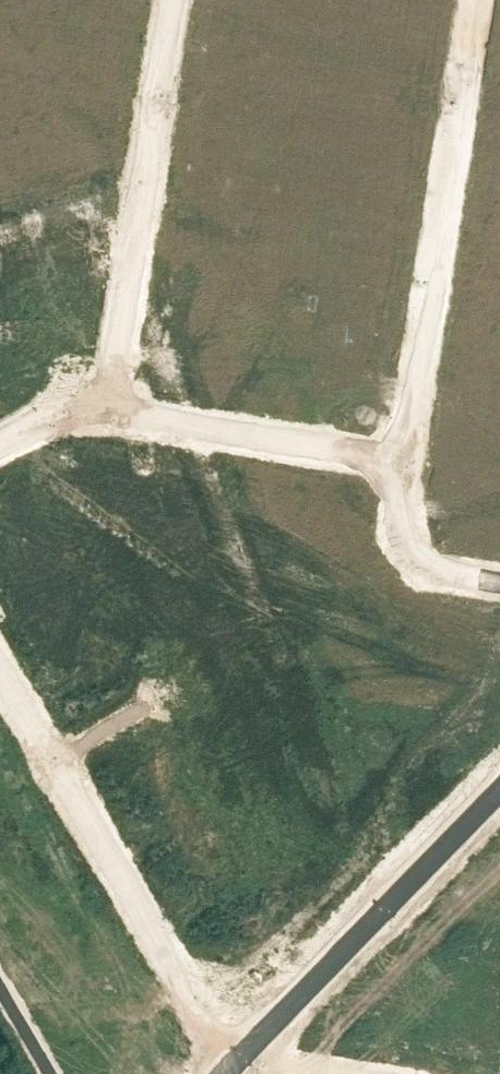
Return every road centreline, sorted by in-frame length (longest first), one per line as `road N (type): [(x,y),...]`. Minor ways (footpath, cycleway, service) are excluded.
road 1 (residential): [(477,0),(397,464)]
road 2 (residential): [(225,1070),(0,671)]
road 3 (residential): [(175,0),(121,406)]
road 4 (residential): [(225,1070),(499,788)]
road 5 (residential): [(121,406),(397,464)]
road 6 (residential): [(397,464),(398,534),(422,563),(499,580)]
road 7 (residential): [(0,445),(80,404),(121,406)]

